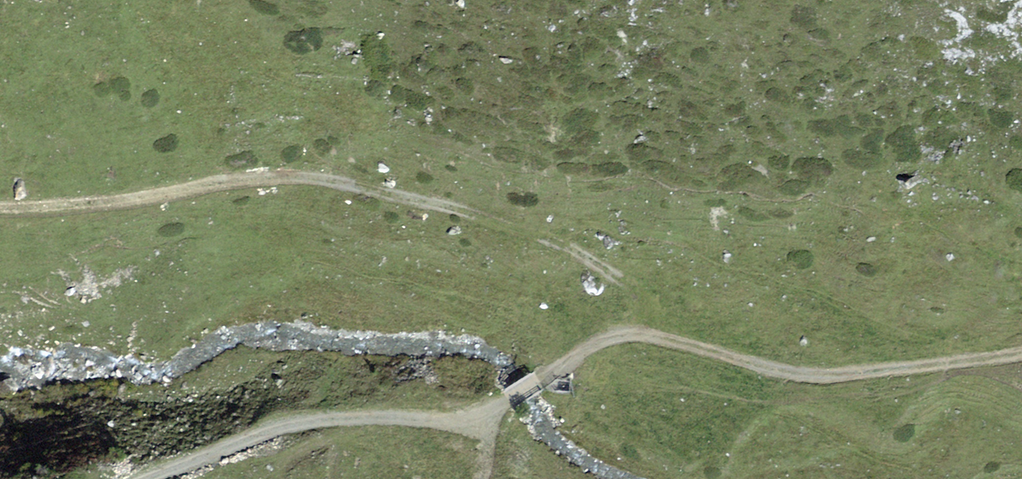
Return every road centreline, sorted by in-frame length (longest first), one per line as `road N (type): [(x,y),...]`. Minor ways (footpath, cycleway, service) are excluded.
road 1 (track): [(627,337),(643,321),(642,287),(562,245),(448,205),(326,181),(247,181),(75,204),(0,205)]
road 2 (track): [(502,408),(561,365),(627,337),(817,374),(1021,353)]
road 3 (track): [(136,478),(242,440),(326,421),(460,418),(502,408)]

